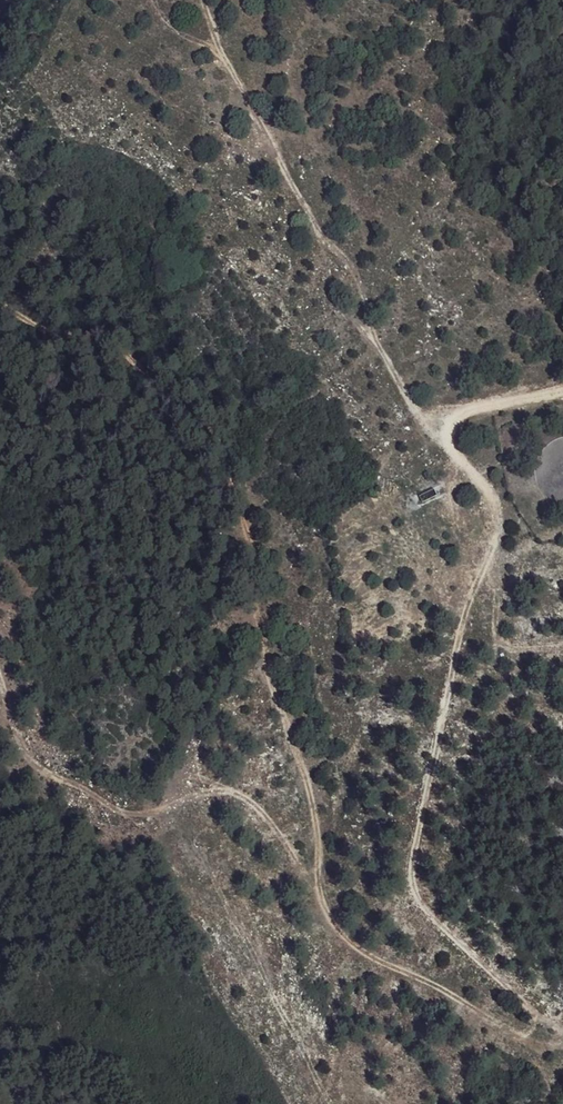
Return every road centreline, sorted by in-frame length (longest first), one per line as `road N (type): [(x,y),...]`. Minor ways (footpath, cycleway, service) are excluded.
road 1 (track): [(227,500),(266,668),(296,747),(333,925),(389,967),(549,1049),(559,1043),(558,1031),(471,953),(411,882),(462,624),(497,520),(482,485),(426,426)]
road 2 (track): [(202,0),(219,48),(319,232),(358,275),(370,334),(426,426),(562,390)]
road 3 (track): [(0,681),(26,752),(44,772),(134,814),(216,788),(238,795),(322,897)]
road 4 (track): [(562,646),(519,645),(505,625),(496,539)]

